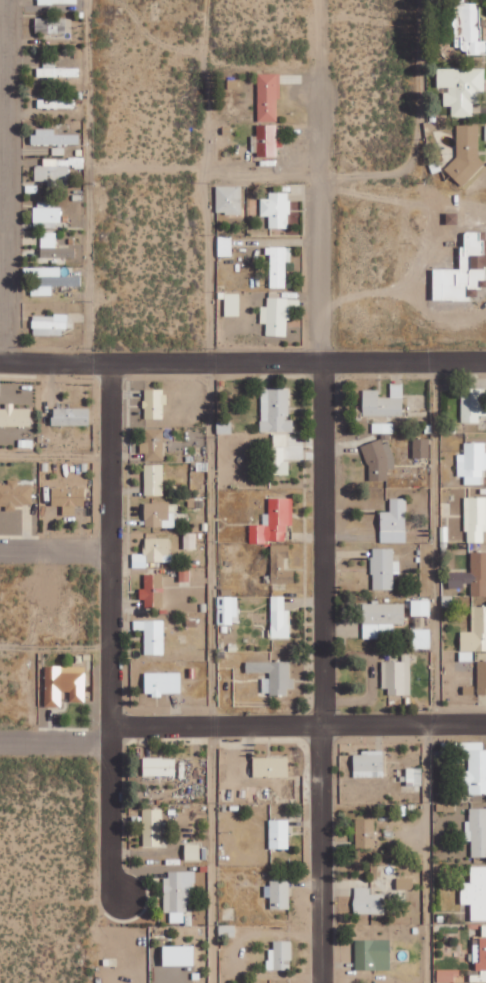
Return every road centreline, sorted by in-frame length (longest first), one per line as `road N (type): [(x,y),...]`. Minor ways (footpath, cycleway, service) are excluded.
road 1 (residential): [(323,0),(329,982)]
road 2 (residential): [(217,731),(208,0)]
road 3 (residential): [(120,896),(109,865),(111,361)]
road 4 (residential): [(0,362),(485,361)]
road 5 (residential): [(485,730),(108,728)]
road 6 (residential): [(6,362),(3,0)]
road 7 (residential): [(216,982),(217,731)]

